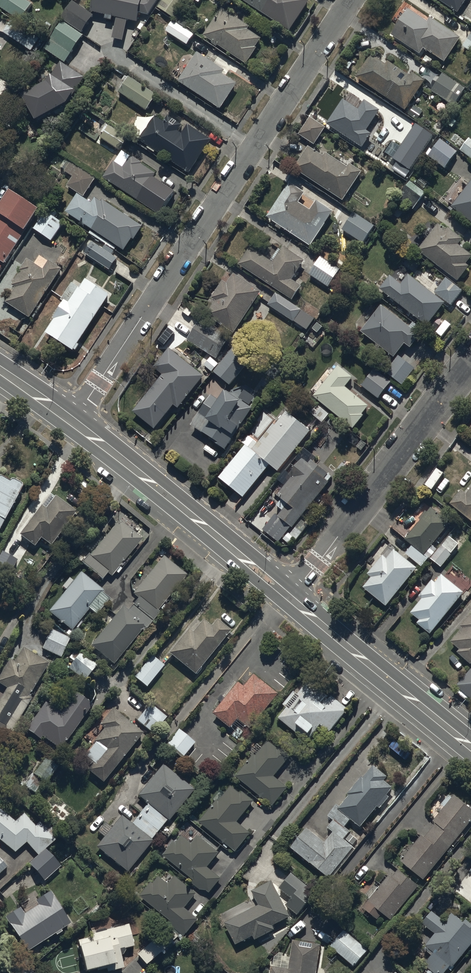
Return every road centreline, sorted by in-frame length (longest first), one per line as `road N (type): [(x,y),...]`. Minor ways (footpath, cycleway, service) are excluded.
road 1 (residential): [(72,423),(350,0)]
road 2 (residential): [(290,598),(470,364)]
road 3 (secondary): [(72,423),(290,598)]
road 4 (secondary): [(290,598),(470,748)]

